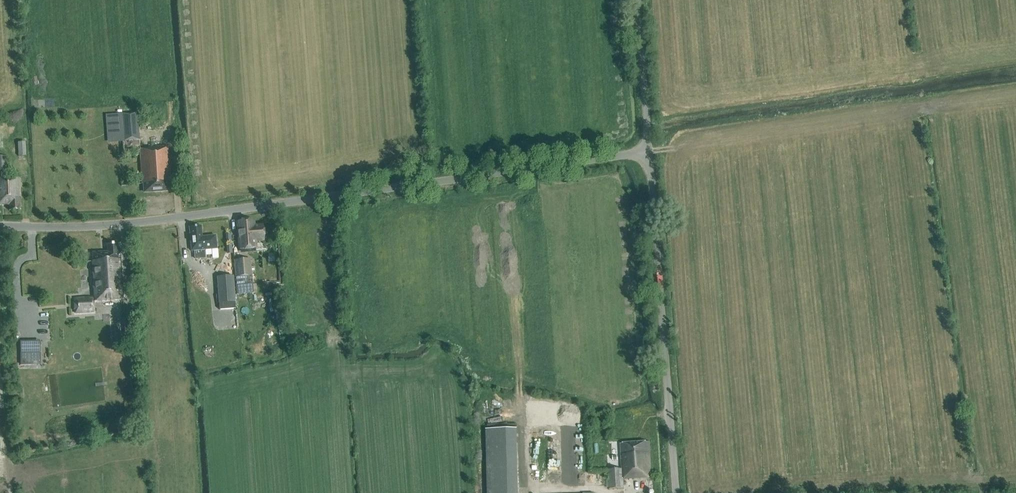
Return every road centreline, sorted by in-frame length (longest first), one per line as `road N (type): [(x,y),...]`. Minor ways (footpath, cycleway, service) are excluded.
road 1 (unclassified): [(0,226),(175,221),(649,152)]
road 2 (unclassified): [(676,492),(649,152)]
road 3 (unclassified): [(649,152),(637,0)]

